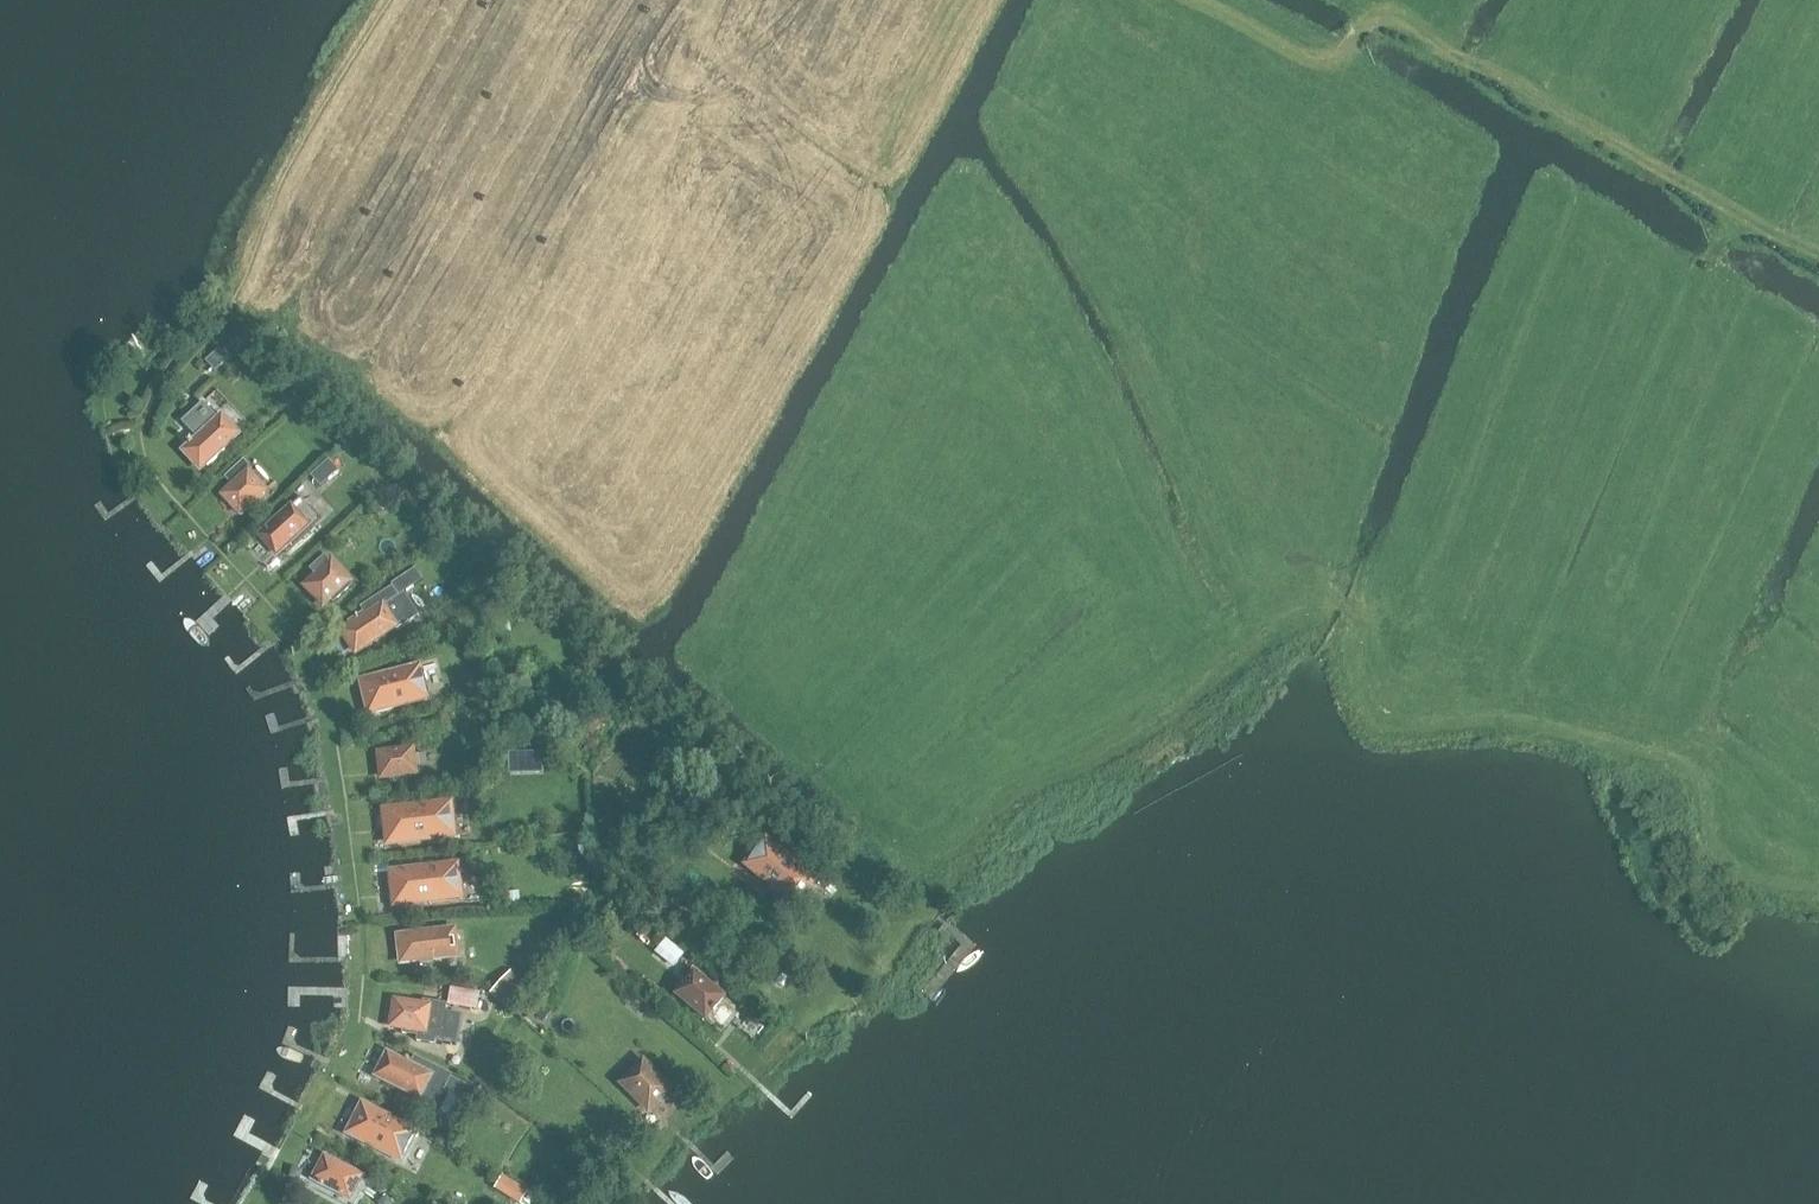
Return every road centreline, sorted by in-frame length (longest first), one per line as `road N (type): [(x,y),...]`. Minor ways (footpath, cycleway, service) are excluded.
road 1 (track): [(1818,256),(1401,26),(1366,23),(1347,50),(1315,61),(1203,0)]

